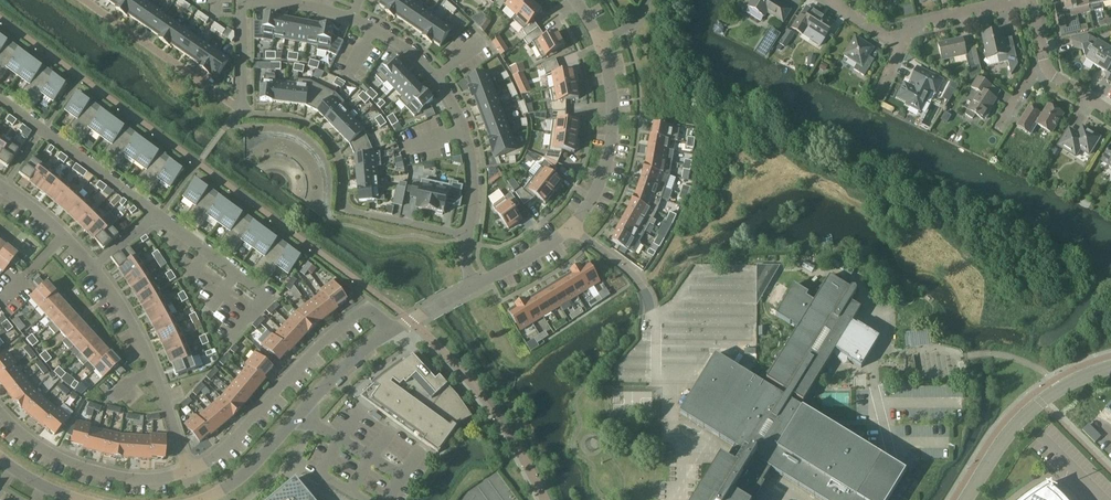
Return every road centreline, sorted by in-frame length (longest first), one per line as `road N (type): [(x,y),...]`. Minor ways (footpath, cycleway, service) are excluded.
road 1 (residential): [(286,0),(356,17),(429,66),(470,138),(476,195),(470,237)]
road 2 (tertiary): [(603,47),(614,117),(608,165),(573,228),(476,286)]
road 3 (residential): [(470,237),(343,210),(344,168),(316,129),(296,117),(242,115)]
road 4 (residential): [(391,331),(364,309),(190,475)]
road 5 (tertiary): [(391,331),(331,380),(249,470),(205,499)]
road 6 (residential): [(190,475),(97,265)]
road 7 (residential): [(190,475),(156,481),(97,471),(39,445),(0,408)]
road 8 (unclassified): [(1110,367),(1030,412),(966,499)]
road 9 (residential): [(0,98),(154,216)]
road 10 (residential): [(239,107),(83,0)]
road 11 (residential): [(154,216),(264,295),(234,336)]
road 12 (residential): [(903,45),(916,22),(1022,0)]

